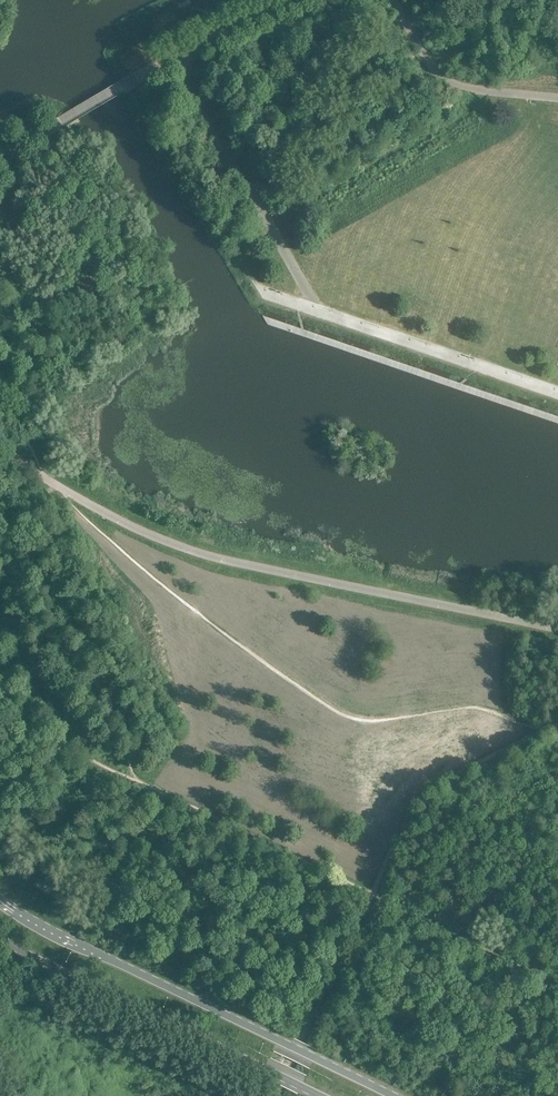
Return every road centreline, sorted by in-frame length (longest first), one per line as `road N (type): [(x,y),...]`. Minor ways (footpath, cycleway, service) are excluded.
road 1 (secondary): [(392,1095),(89,951),(0,897)]
road 2 (secondary): [(0,937),(318,1095)]

